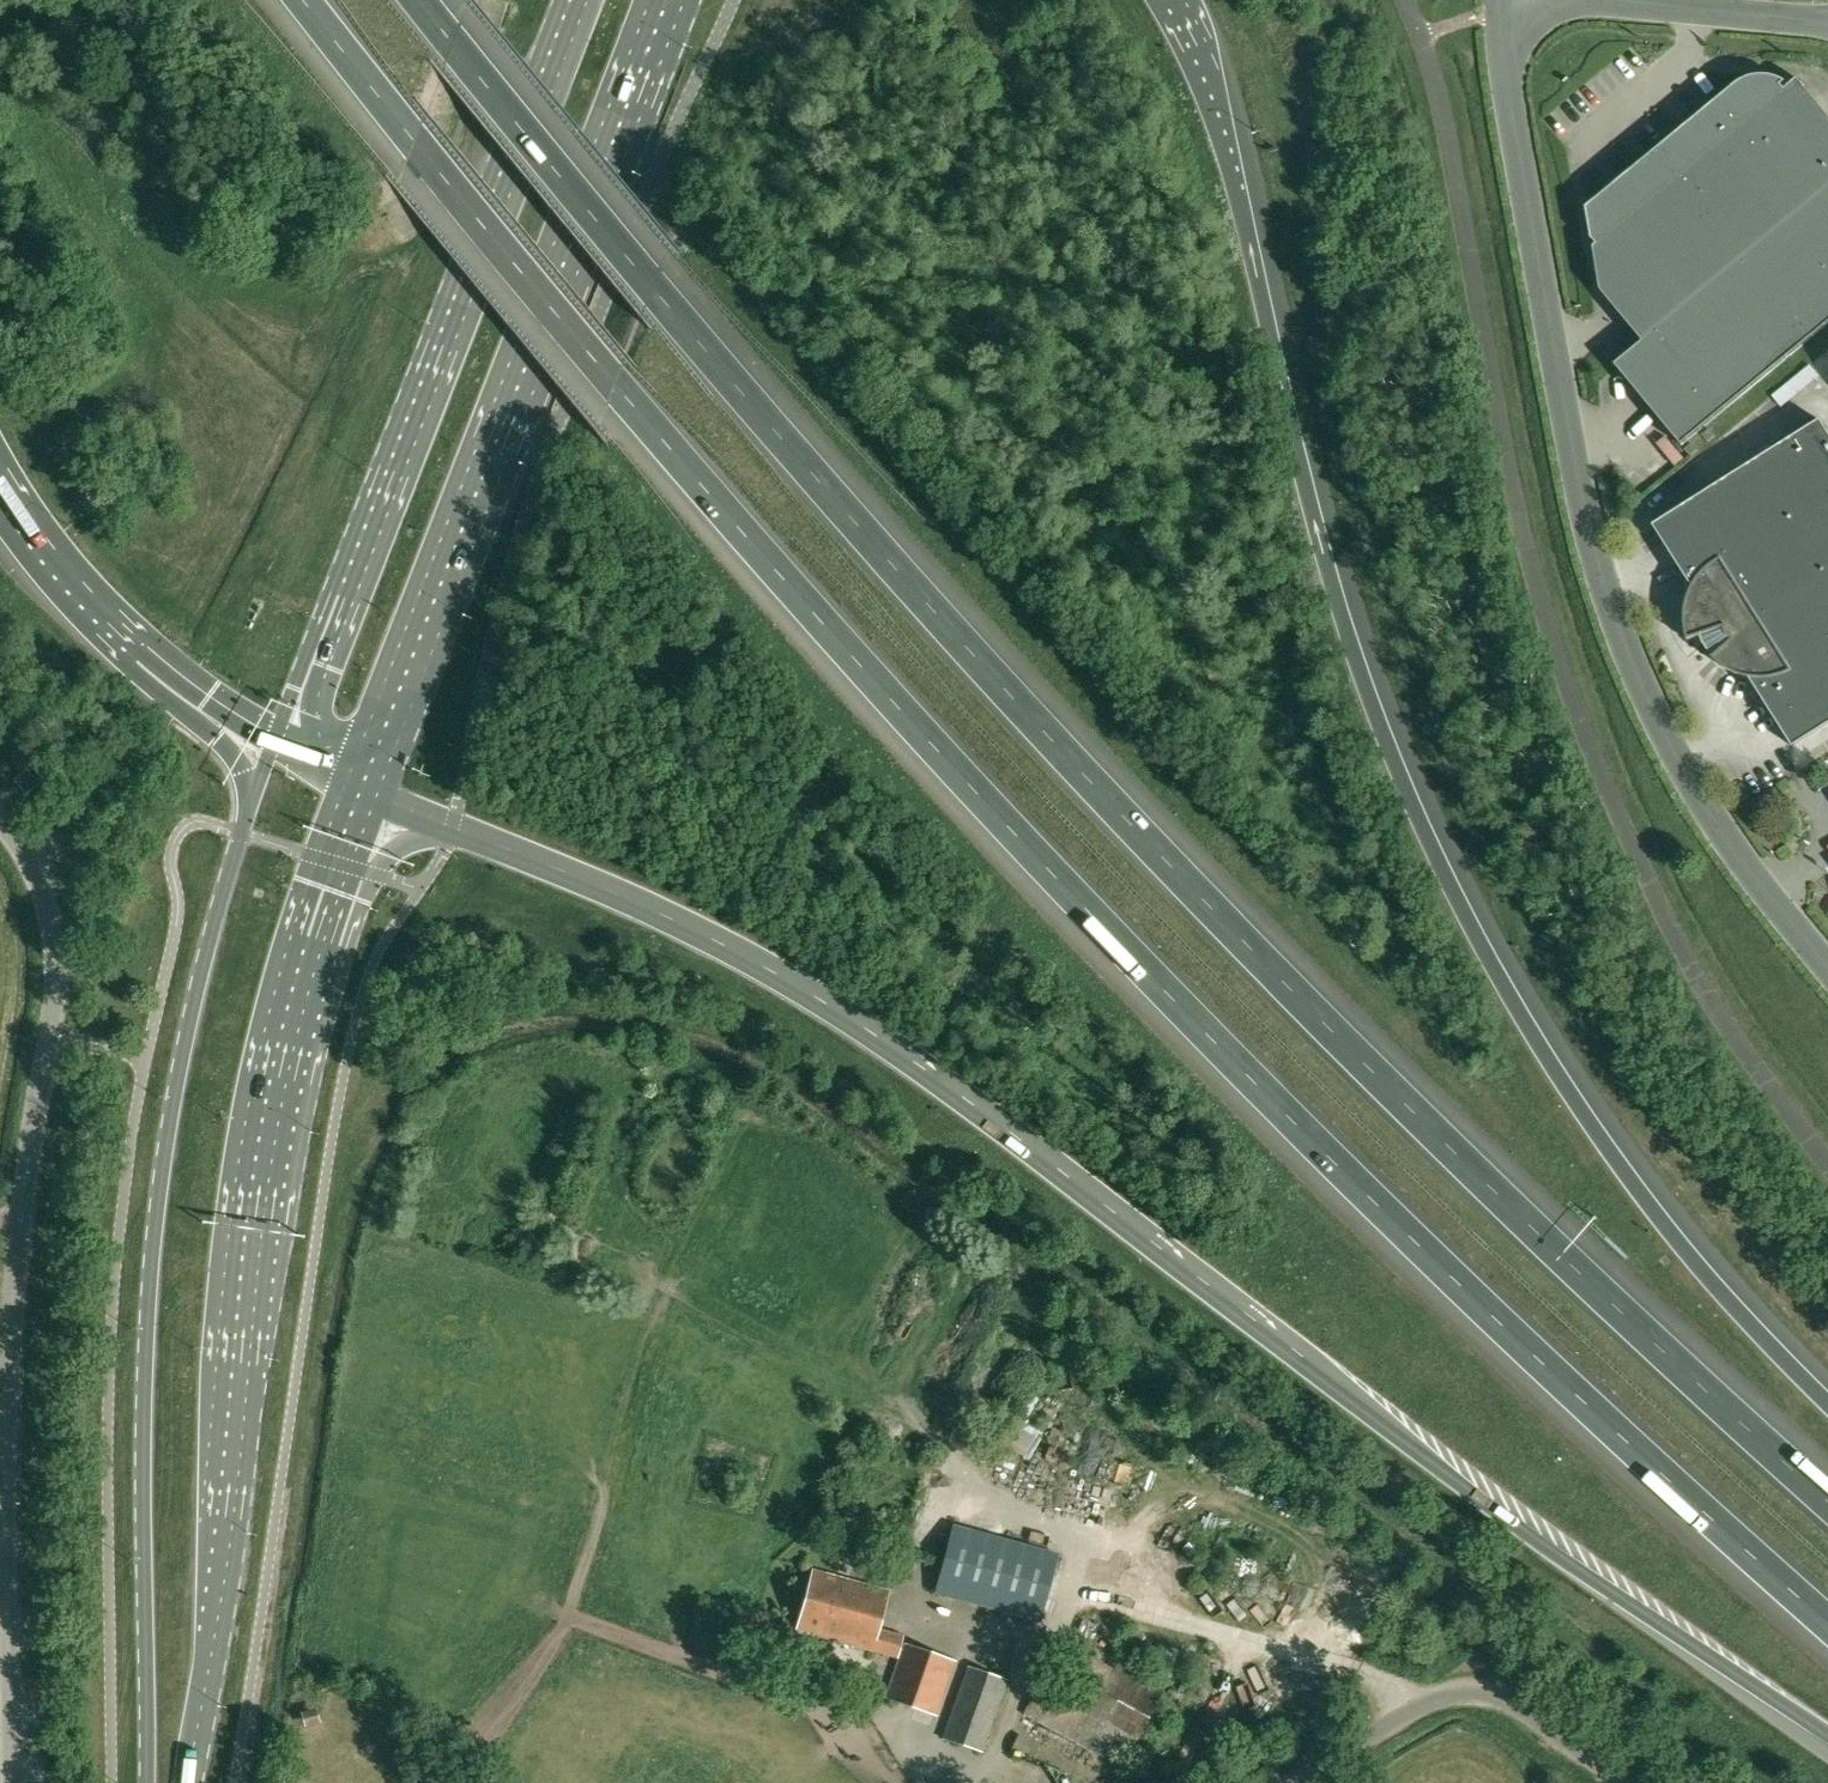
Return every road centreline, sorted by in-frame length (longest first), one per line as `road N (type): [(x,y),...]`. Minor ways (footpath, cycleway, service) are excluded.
road 1 (motorway): [(306,0),(616,385),(984,800),(1250,1080),(1491,1314),(1827,1622)]
road 2 (motorway): [(1827,1499),(1657,1349),(1394,1095),(945,626),(653,291),(420,0)]
road 3 (motorway): [(378,797),(743,959),(875,1036),(1357,1399),(1481,1503),(1827,1735)]
road 4 (motorway): [(1827,1402),(1702,1273),(1554,1071),(1478,942),(1401,778),(1322,569),(1226,148),(1172,0)]
road 5 (secondary): [(273,748),(240,834),(187,1032),(156,1224),(145,1443),(151,1782)]
road 6 (unclassified): [(1827,971),(1696,788),(1633,669),(1611,606),(1577,477),(1513,104),(1507,12)]
road 7 (secondary): [(188,1782),(234,1524),(276,1144),(319,962),(378,797)]
road 8 (unclassified): [(13,1782),(12,1306),(56,954),(32,868),(0,819)]
road 9 (primary): [(378,797),(685,0)]
road 10 (primary): [(563,0),(273,748)]
road 11 (motorway): [(0,486),(99,615),(205,704),(273,748)]
road 12 (unclassified): [(1627,1782),(1531,1716),(1474,1693),(1451,1695),(1301,1782)]
road 13 (unclassified): [(1827,19),(1576,6),(1507,12)]

